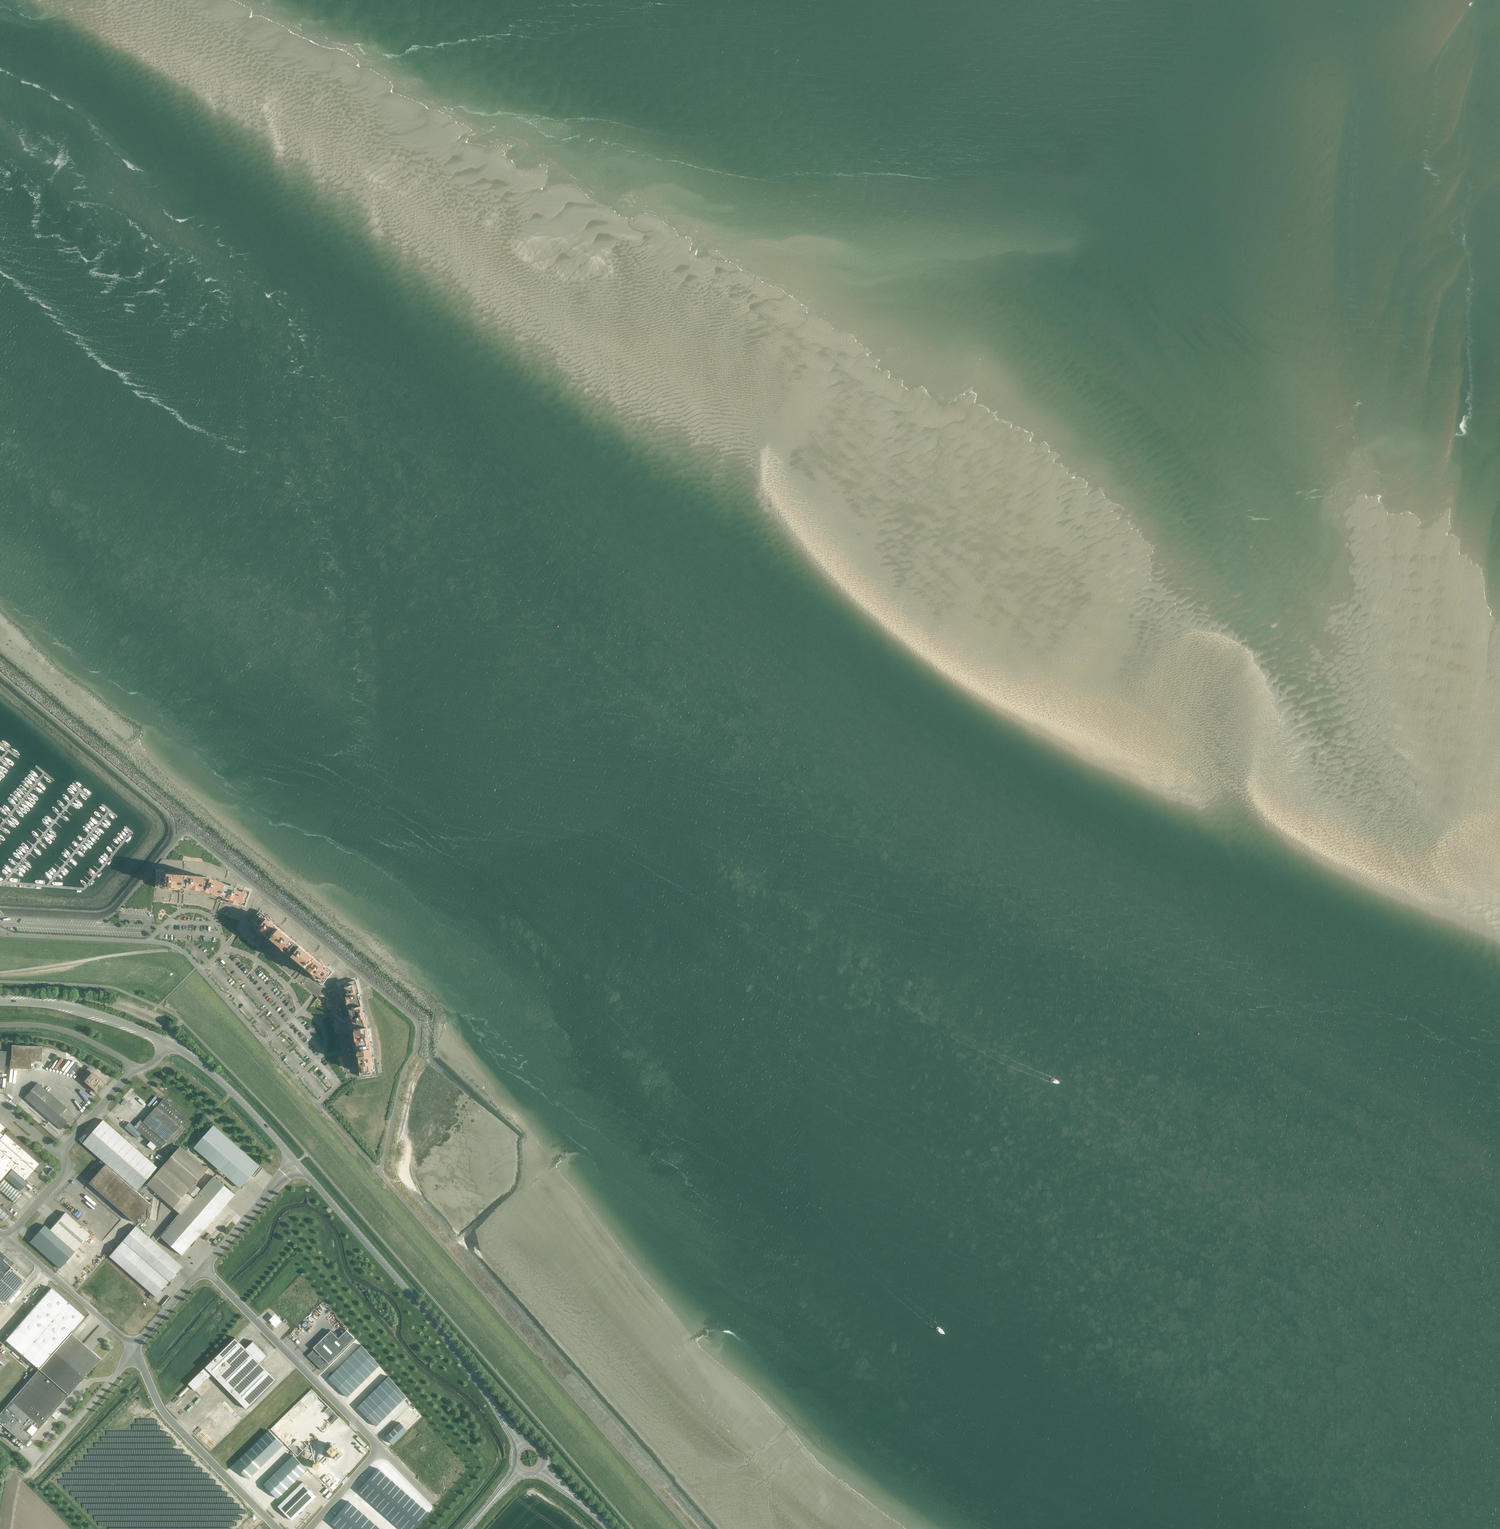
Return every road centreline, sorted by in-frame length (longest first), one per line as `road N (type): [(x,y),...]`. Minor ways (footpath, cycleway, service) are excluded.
road 1 (unclassified): [(318,1103),(181,949),(0,931)]
road 2 (secondary): [(521,1446),(446,1337),(297,1163)]
road 3 (unclassified): [(311,1528),(374,1456),(373,1443),(204,1268)]
road 4 (unclassified): [(136,1347),(168,1419),(278,1528)]
road 5 (secondary): [(297,1163),(227,1087),(169,1043)]
road 6 (secondary): [(169,1043),(74,1009),(0,1003)]
road 7 (unclassified): [(8,1239),(136,1347)]
road 8 (unclassified): [(32,1471),(136,1347)]
road 9 (unclassified): [(135,1067),(63,1031),(0,1026)]
road 10 (unclassified): [(204,1268),(297,1163)]

